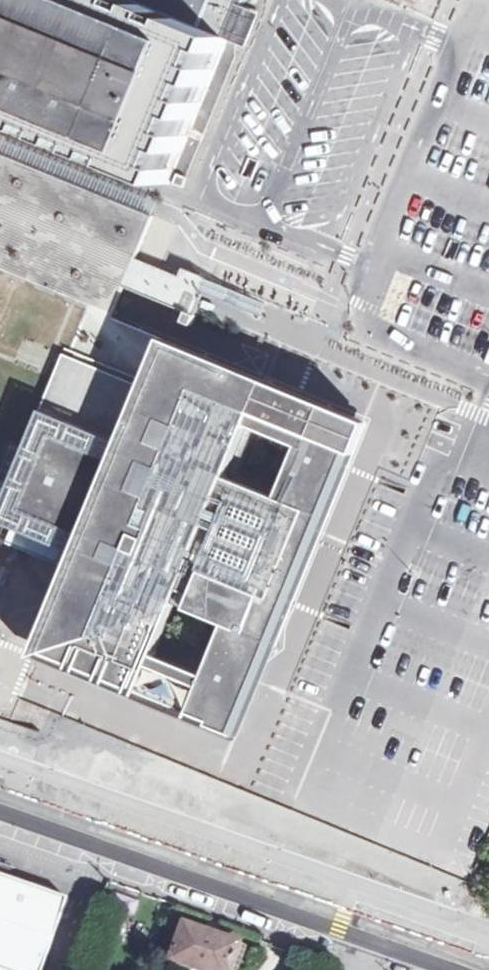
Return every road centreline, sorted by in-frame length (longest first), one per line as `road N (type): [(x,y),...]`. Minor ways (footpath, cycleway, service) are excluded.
road 1 (tertiary): [(0,805),(363,931)]

